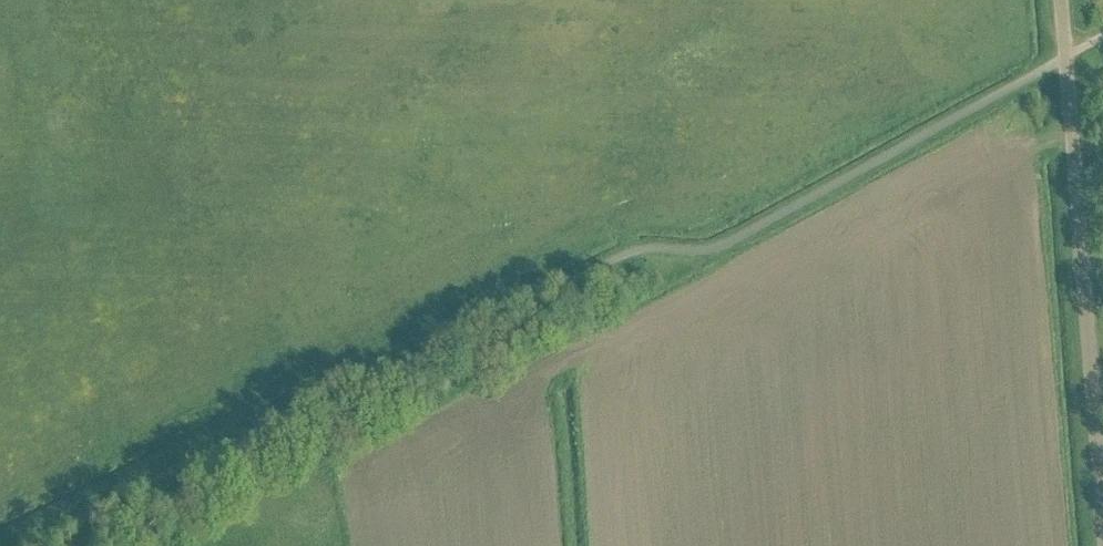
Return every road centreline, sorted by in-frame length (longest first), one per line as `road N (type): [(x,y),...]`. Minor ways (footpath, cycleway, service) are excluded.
road 1 (unclassified): [(1102,539),(1065,59)]

